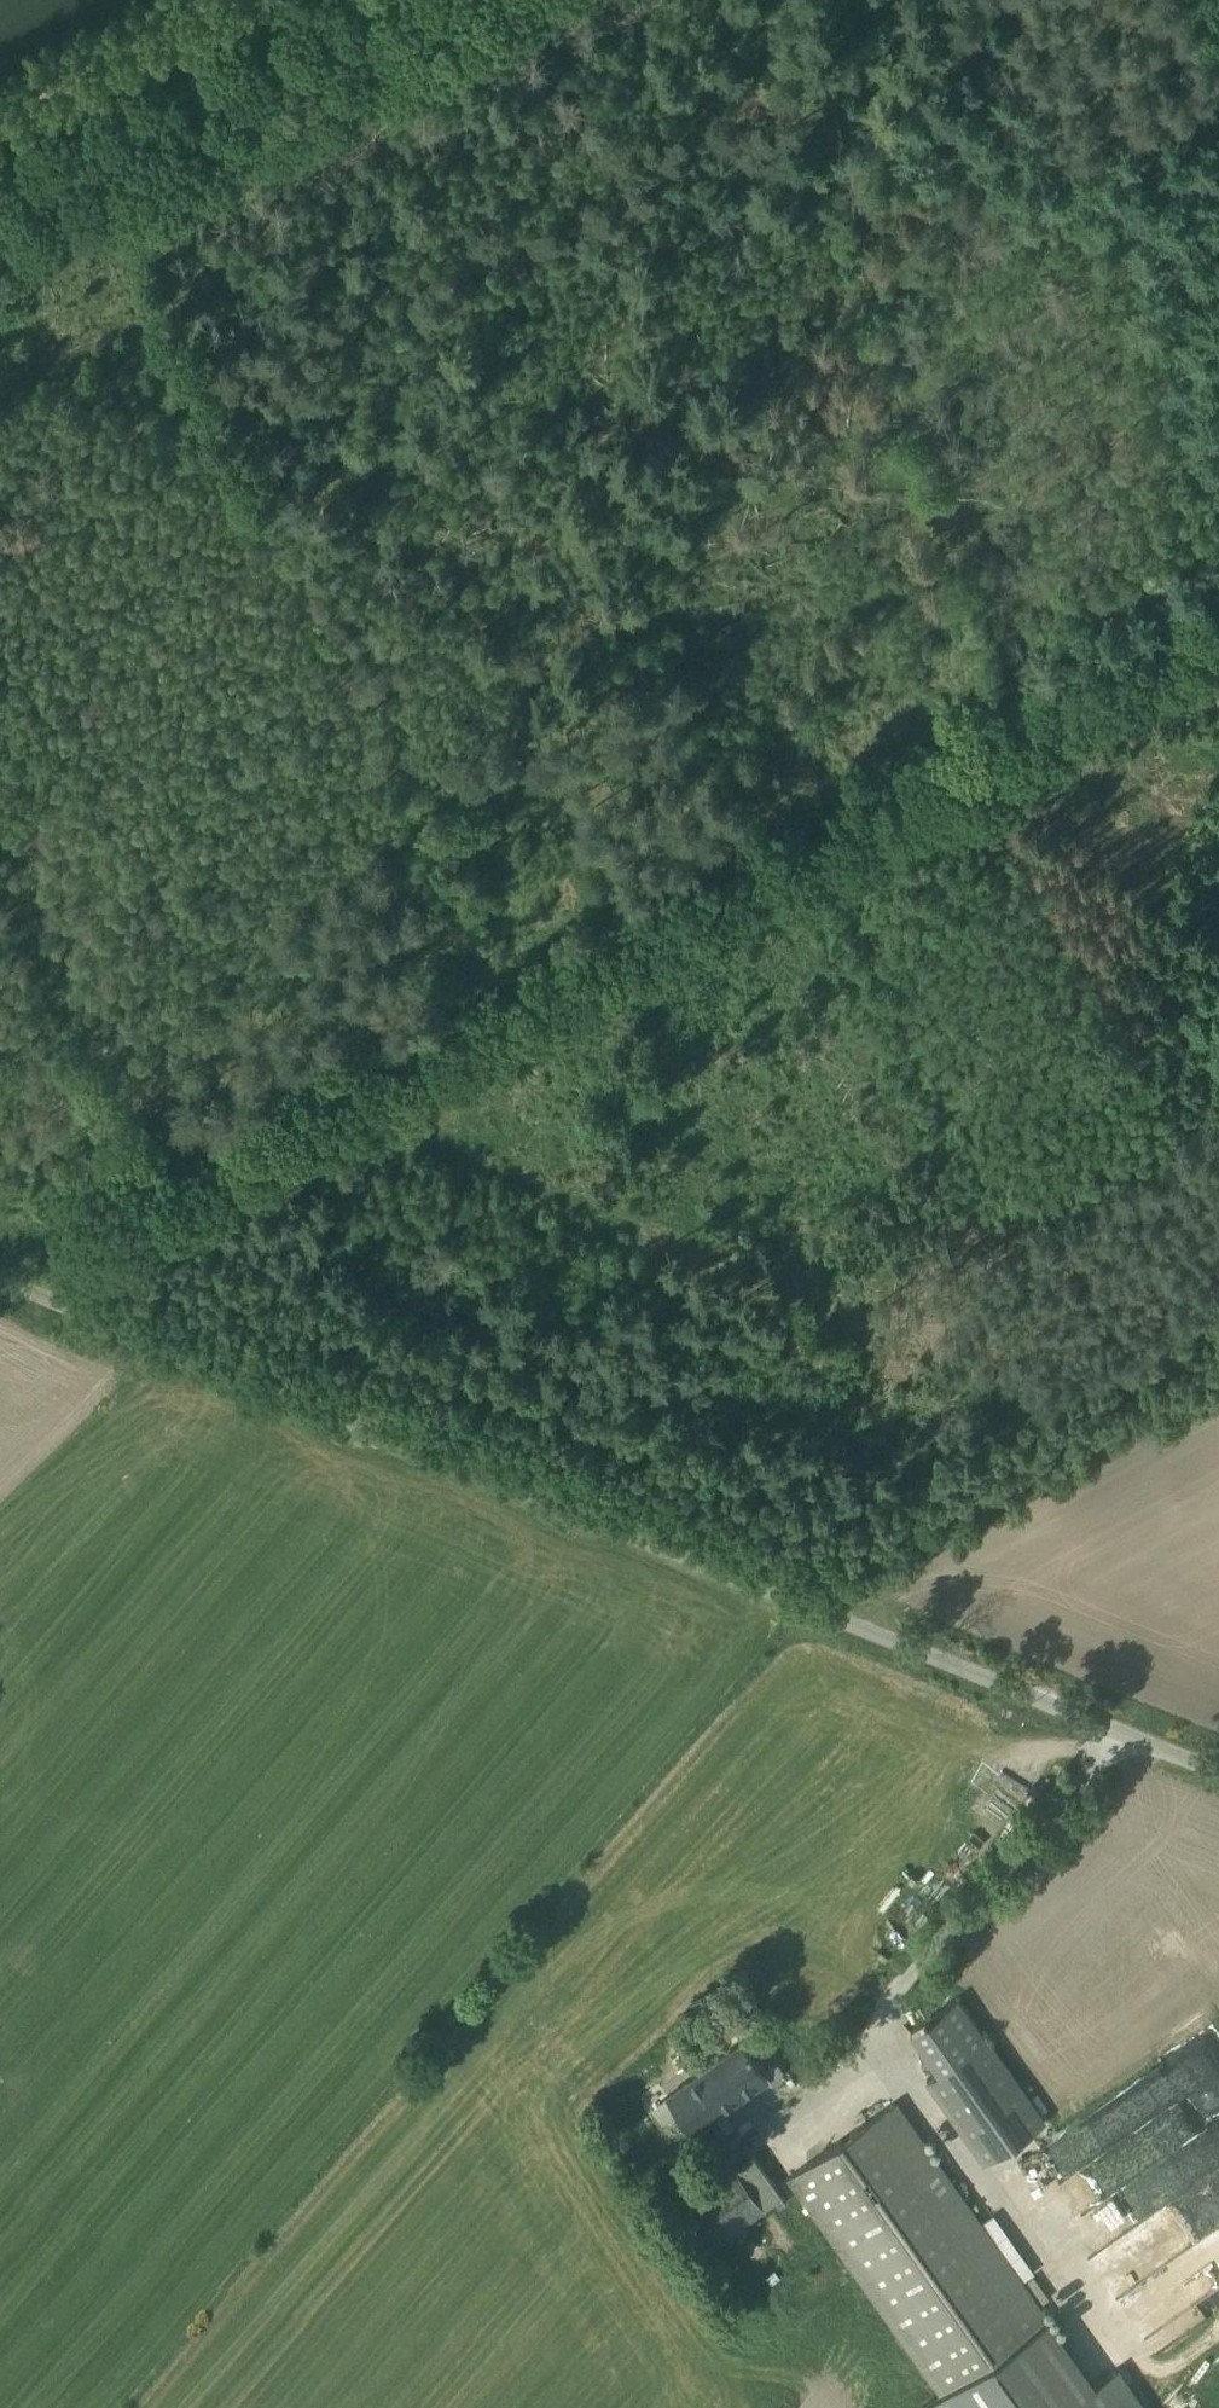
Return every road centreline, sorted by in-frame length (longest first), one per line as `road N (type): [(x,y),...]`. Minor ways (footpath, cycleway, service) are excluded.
road 1 (unclassified): [(0,1281),(1218,1772)]
road 2 (track): [(0,122),(220,0)]

